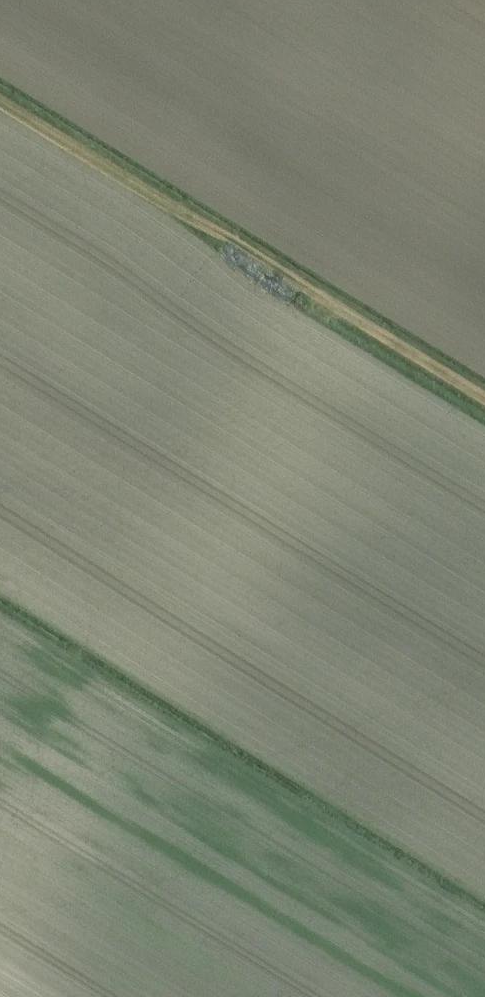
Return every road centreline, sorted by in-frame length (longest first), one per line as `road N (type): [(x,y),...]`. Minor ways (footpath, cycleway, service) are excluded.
road 1 (track): [(484,408),(0,104)]

